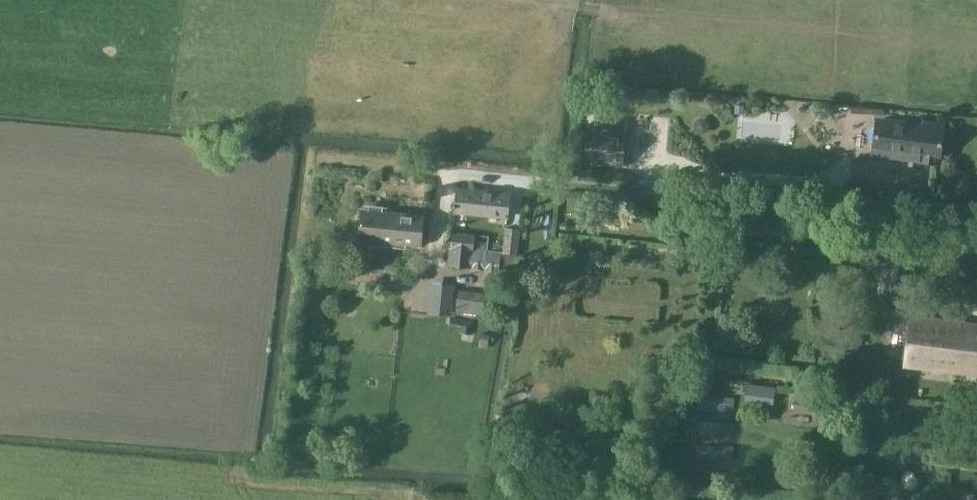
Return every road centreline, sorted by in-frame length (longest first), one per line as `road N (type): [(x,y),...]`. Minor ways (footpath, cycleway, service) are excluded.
road 1 (residential): [(976,225),(609,188)]
road 2 (track): [(609,188),(318,158)]

